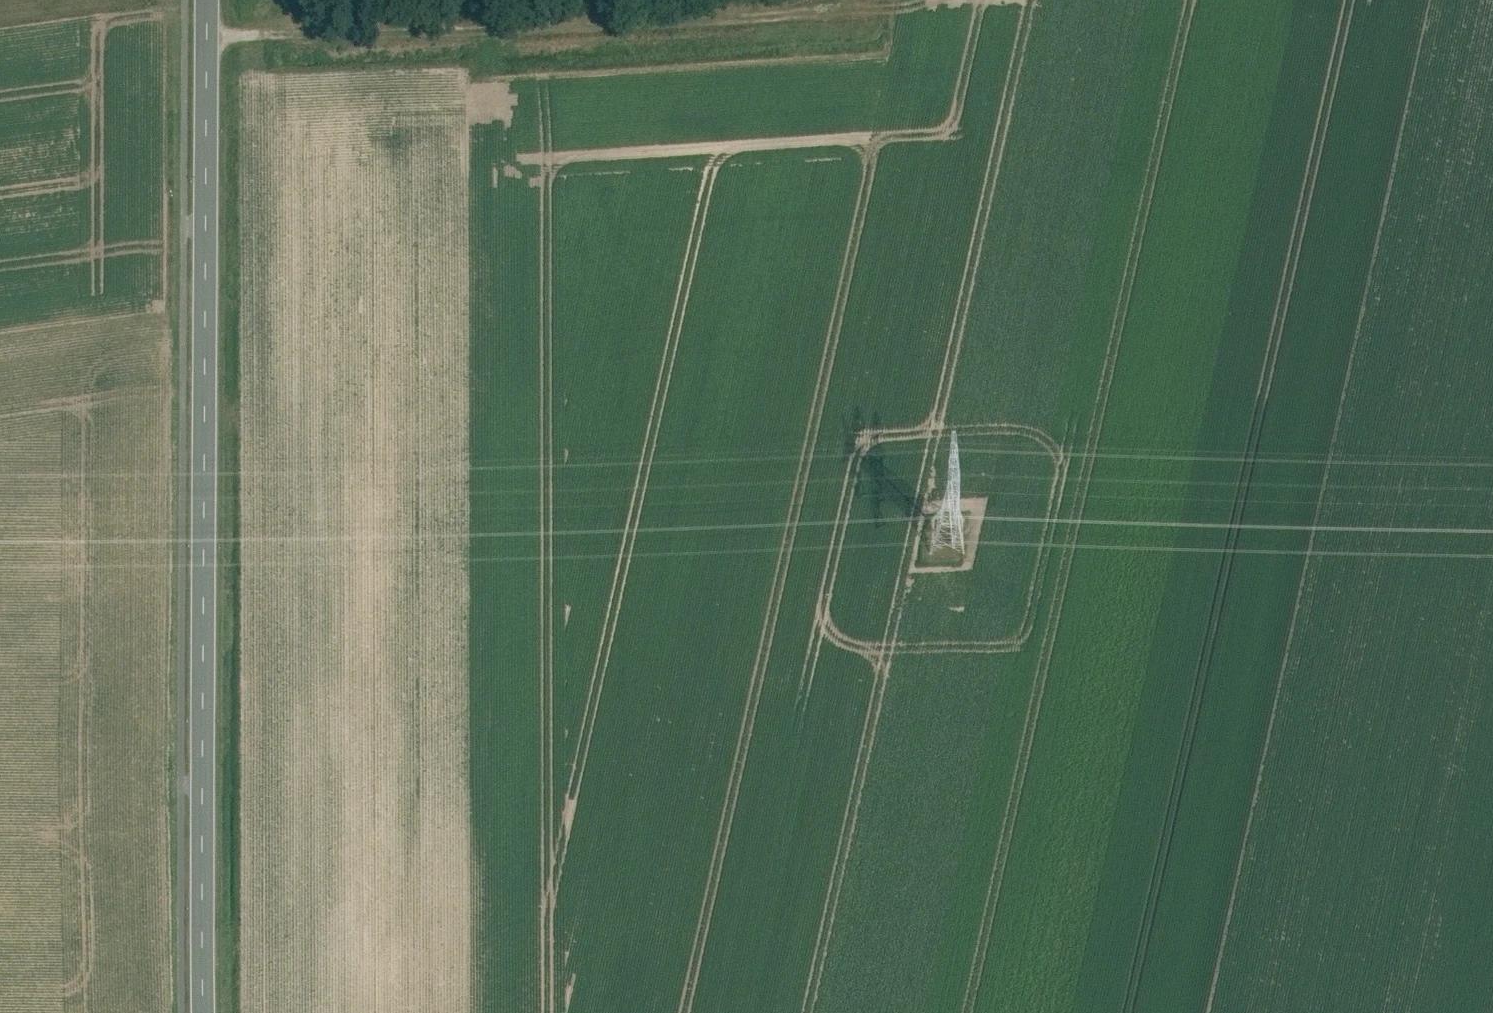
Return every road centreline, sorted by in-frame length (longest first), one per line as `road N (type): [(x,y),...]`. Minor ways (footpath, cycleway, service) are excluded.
road 1 (secondary): [(204,1012),(206,0)]

